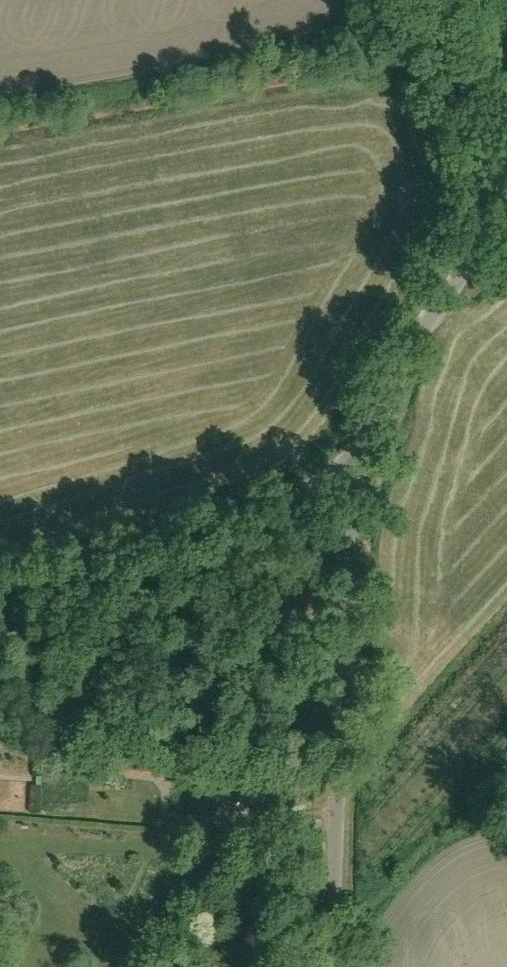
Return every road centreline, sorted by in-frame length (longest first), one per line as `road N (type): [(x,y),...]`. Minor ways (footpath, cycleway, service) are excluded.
road 1 (unclassified): [(358,452),(339,832),(341,966)]
road 2 (tertiary): [(0,603),(279,513),(358,452)]
road 3 (tertiary): [(358,452),(429,327),(506,230)]
road 4 (track): [(428,0),(488,210)]

